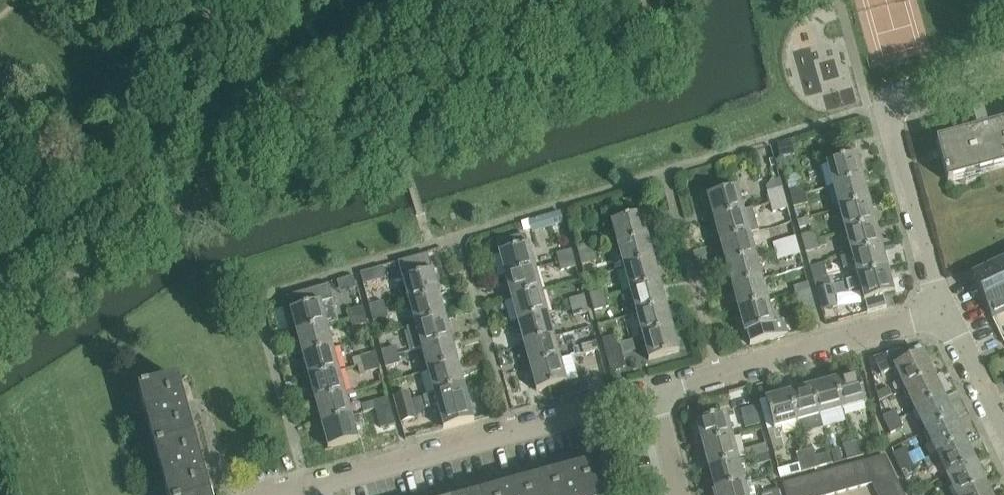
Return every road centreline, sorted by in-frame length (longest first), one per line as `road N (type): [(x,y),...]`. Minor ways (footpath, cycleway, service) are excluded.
road 1 (residential): [(304,494),(302,485),(652,395)]
road 2 (residential): [(944,309),(886,104),(1003,70)]
road 3 (residential): [(652,395),(944,309)]
road 4 (residential): [(1003,434),(944,309)]

